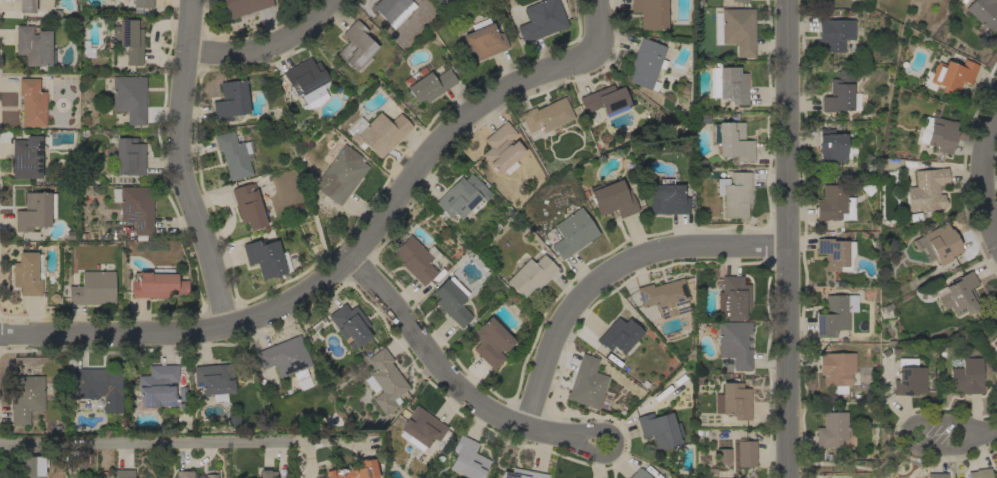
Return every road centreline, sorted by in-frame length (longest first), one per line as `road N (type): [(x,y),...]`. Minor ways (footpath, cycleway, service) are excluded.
road 1 (residential): [(0,334),(227,331),(282,310),(347,258),(471,103),(597,46)]
road 2 (residential): [(791,477),(788,0)]
road 3 (residential): [(520,429),(556,327),(596,279),(654,252),(789,246)]
road 4 (residential): [(227,331),(176,153),(188,0)]
road 5 (residential): [(347,258),(459,395),(520,429),(578,439)]
road 6 (residential): [(0,442),(296,443)]
road 7 (residential): [(973,435),(966,423),(916,422),(906,435),(916,449),(964,450),(973,435)]
road 8 (residential): [(186,50),(230,53),(301,29),(328,0)]
road 9 (residential): [(996,251),(983,181),(996,112)]

